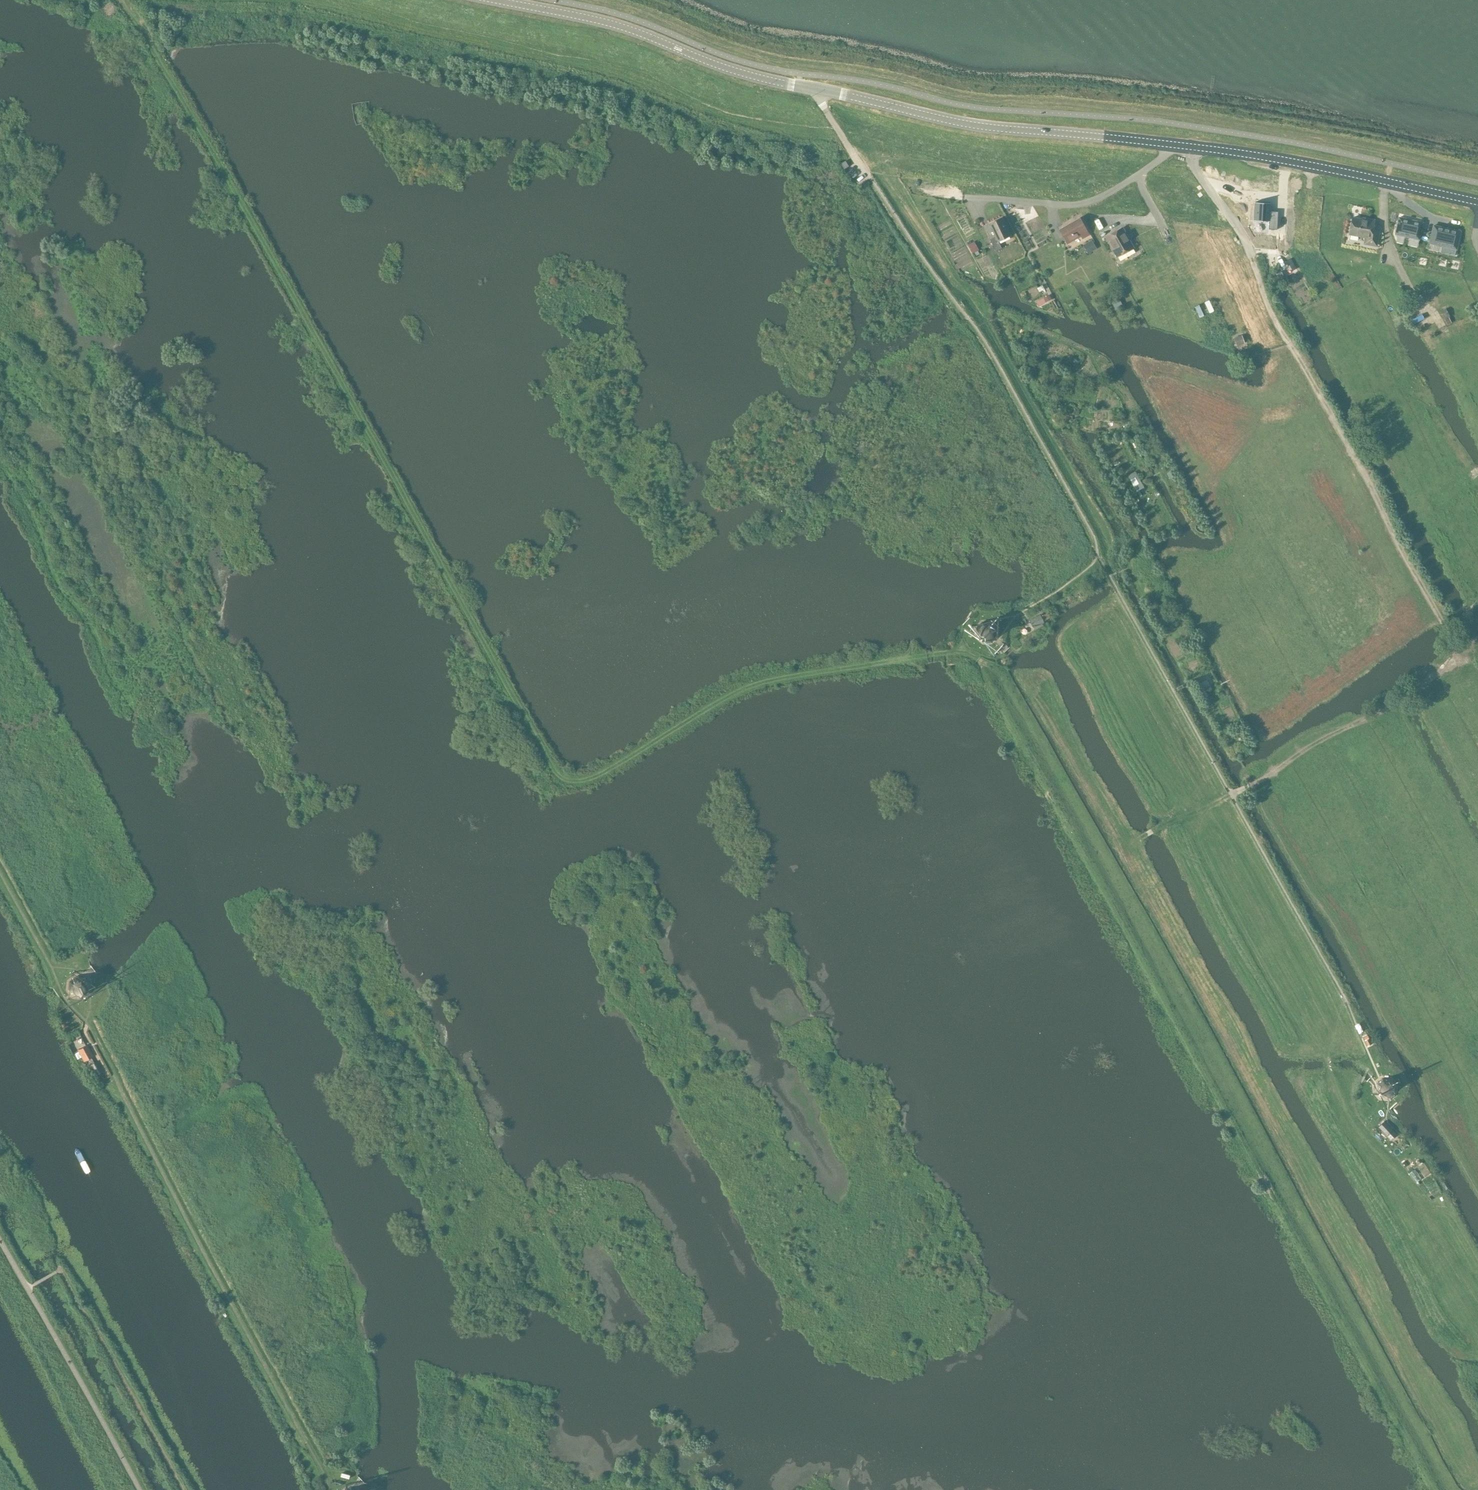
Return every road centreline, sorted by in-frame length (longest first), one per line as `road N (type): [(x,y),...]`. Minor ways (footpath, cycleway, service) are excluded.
road 1 (track): [(981,661),(961,652),(918,656),(743,689),(588,779),(561,776),(194,118),(128,15)]
road 2 (track): [(1235,226),(1271,313),(1463,656),(1391,707),(1160,827)]
road 3 (tertiary): [(1477,202),(1240,153),(958,123),(819,90)]
road 4 (tertiary): [(819,90),(754,76),(624,27),(496,0)]

